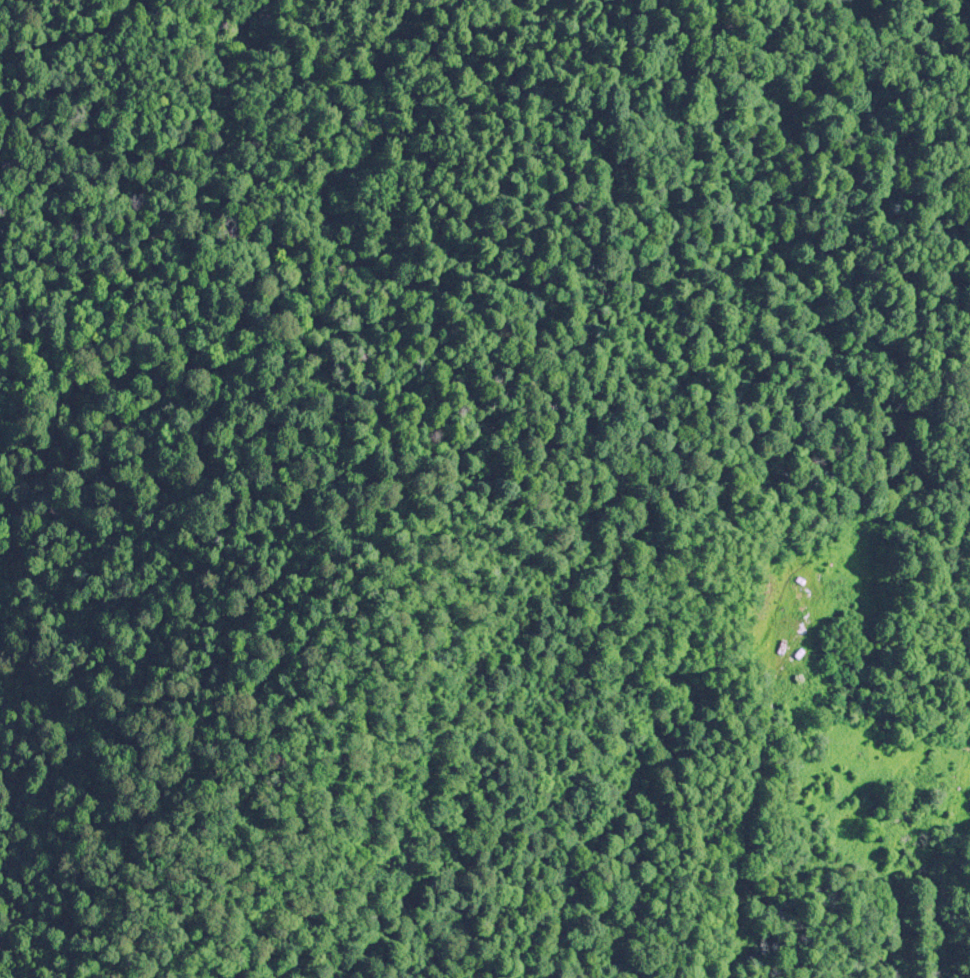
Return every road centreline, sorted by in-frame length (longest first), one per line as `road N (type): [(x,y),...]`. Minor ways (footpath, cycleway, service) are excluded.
road 1 (residential): [(725,977),(747,928),(783,884),(874,804)]

